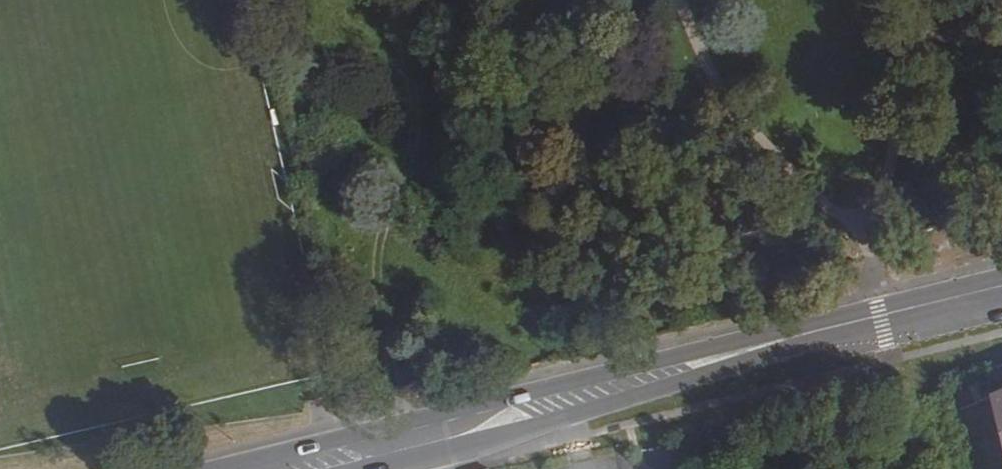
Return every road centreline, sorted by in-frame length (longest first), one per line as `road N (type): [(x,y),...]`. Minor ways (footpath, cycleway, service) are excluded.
road 1 (secondary): [(1001,298),(319,468)]

